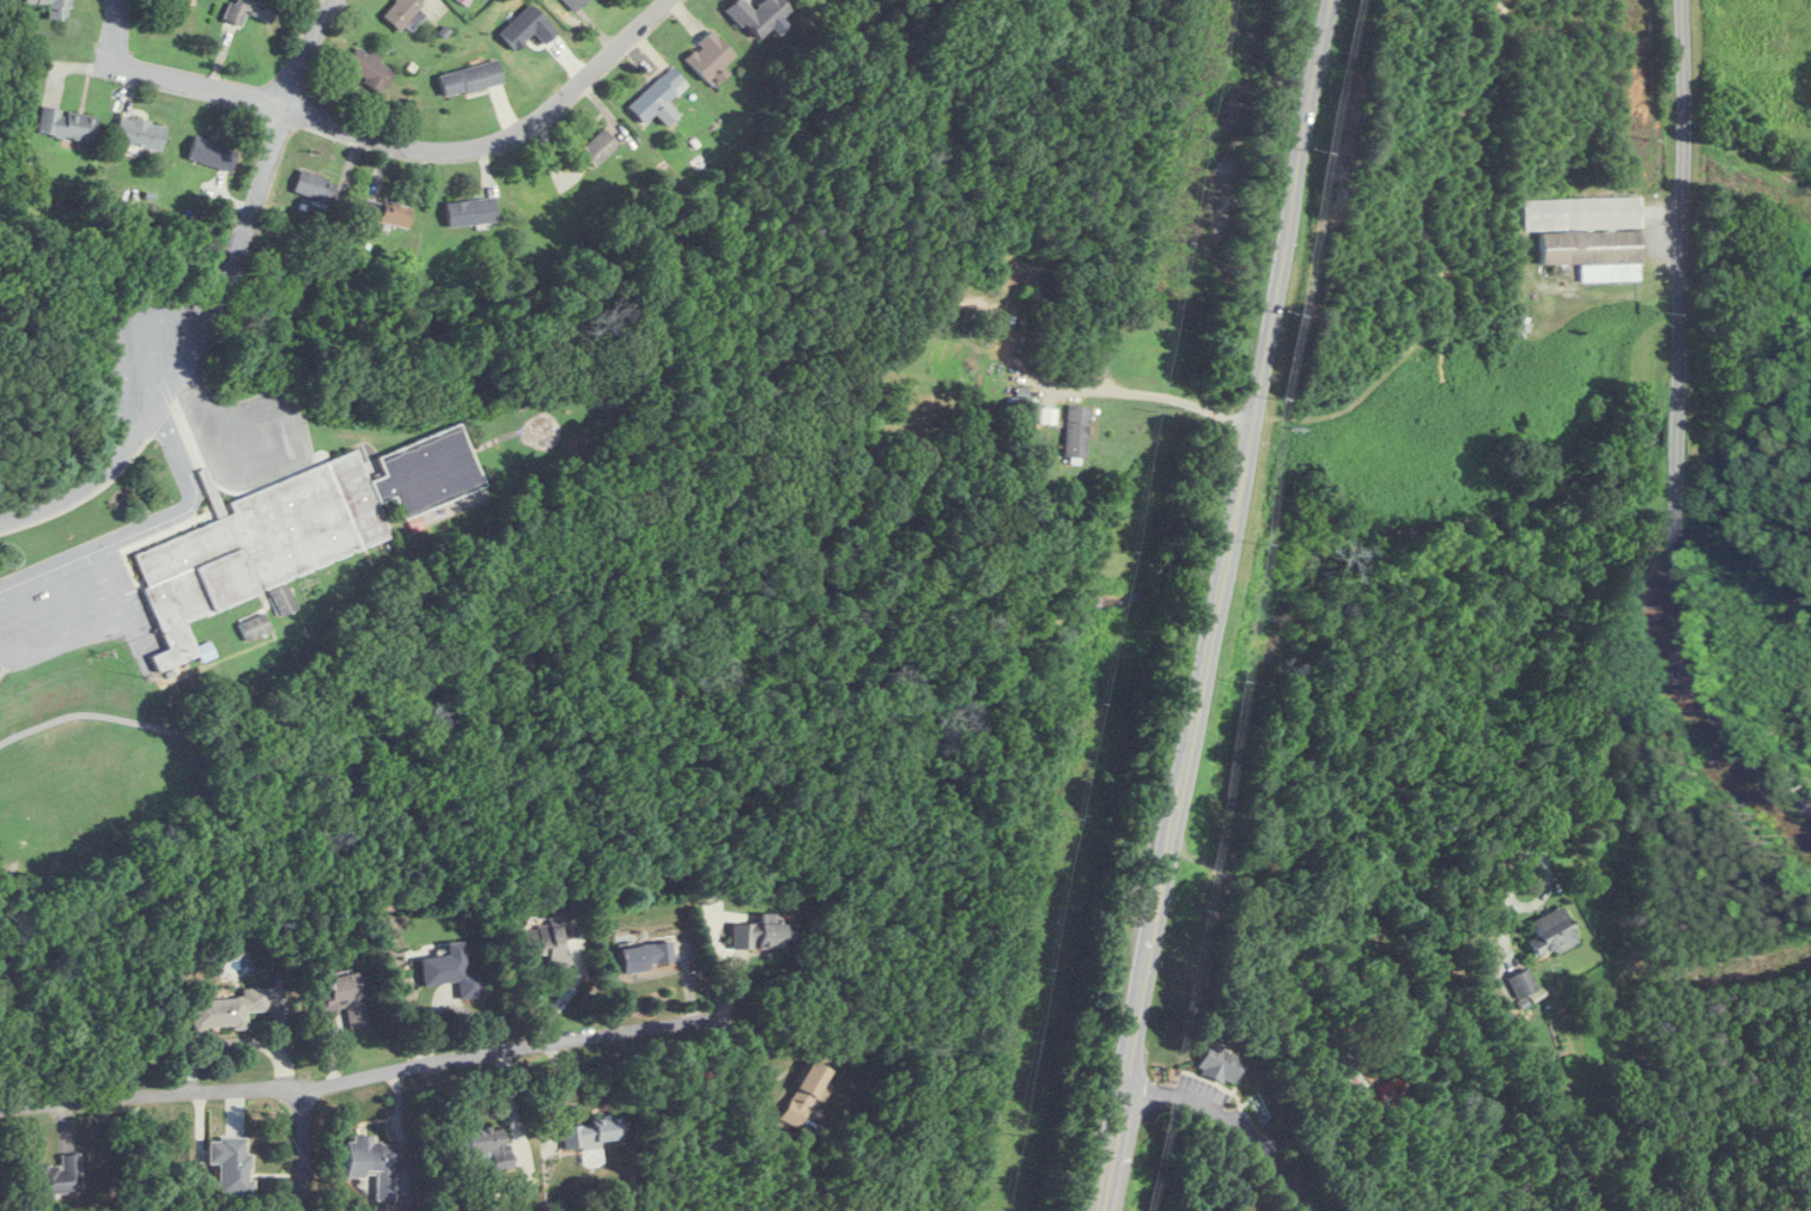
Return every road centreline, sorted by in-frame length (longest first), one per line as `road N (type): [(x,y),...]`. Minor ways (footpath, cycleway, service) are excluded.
road 1 (residential): [(1810,806),(1719,719),(1689,653),(1676,592),(1682,0)]
road 2 (residential): [(0,1110),(328,1085),(760,1010)]
road 3 (residential): [(19,54),(248,93),(336,126),(442,147),(506,135),(560,99),(667,0)]
road 4 (trunk): [(1100,1210),(1230,538)]
road 5 (trunk): [(1230,538),(1333,0)]
road 6 (residential): [(285,107),(223,303),(158,414),(73,498),(0,521)]
road 7 (residential): [(1122,1089),(1185,1101),(1246,1134),(1305,1210)]
road 8 (residential): [(300,1210),(304,1088)]

